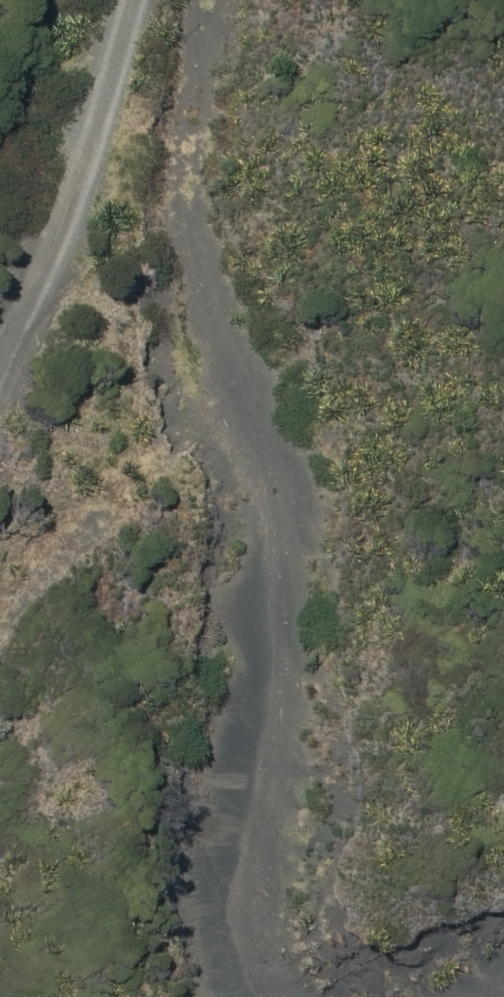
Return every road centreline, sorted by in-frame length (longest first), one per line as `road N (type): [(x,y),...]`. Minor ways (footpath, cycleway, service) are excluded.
road 1 (track): [(201,0),(181,68),(207,309),(257,371),(284,458),(236,853),(260,996)]
road 2 (track): [(207,309),(196,395),(136,481),(0,618)]

